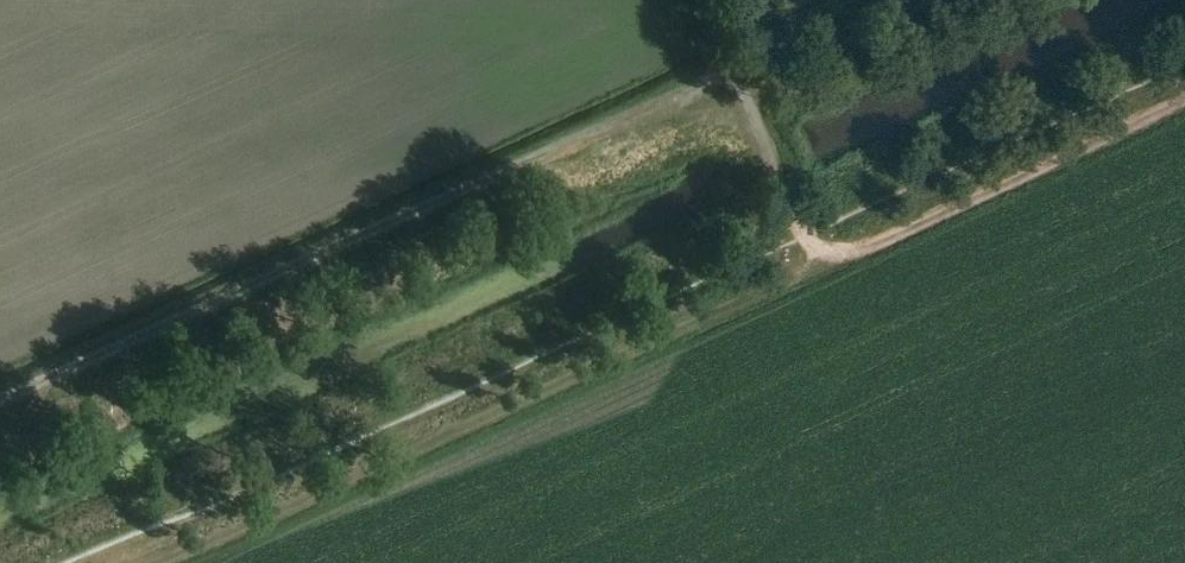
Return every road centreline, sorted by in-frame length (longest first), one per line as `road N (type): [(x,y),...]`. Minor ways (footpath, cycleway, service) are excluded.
road 1 (track): [(733,69),(0,403)]
road 2 (track): [(817,265),(145,562)]
road 3 (track): [(1184,95),(817,265)]
road 4 (track): [(733,69),(782,207),(804,234)]

